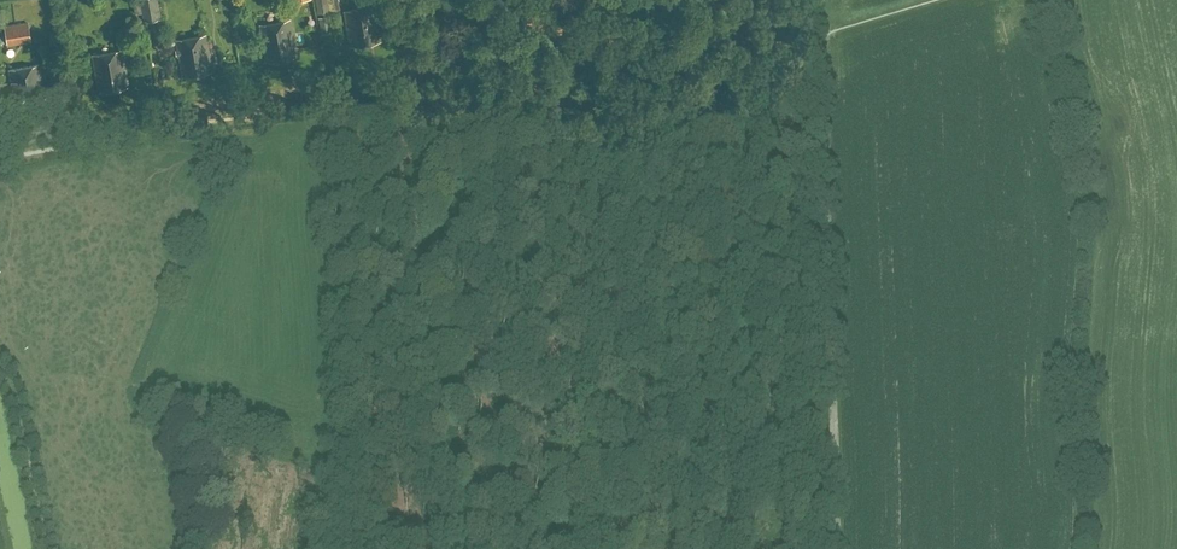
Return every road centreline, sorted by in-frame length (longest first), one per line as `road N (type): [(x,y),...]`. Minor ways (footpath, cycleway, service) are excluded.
road 1 (track): [(817,49),(440,138),(431,0)]
road 2 (track): [(825,548),(817,49)]
road 3 (residential): [(0,157),(302,99),(434,90)]

